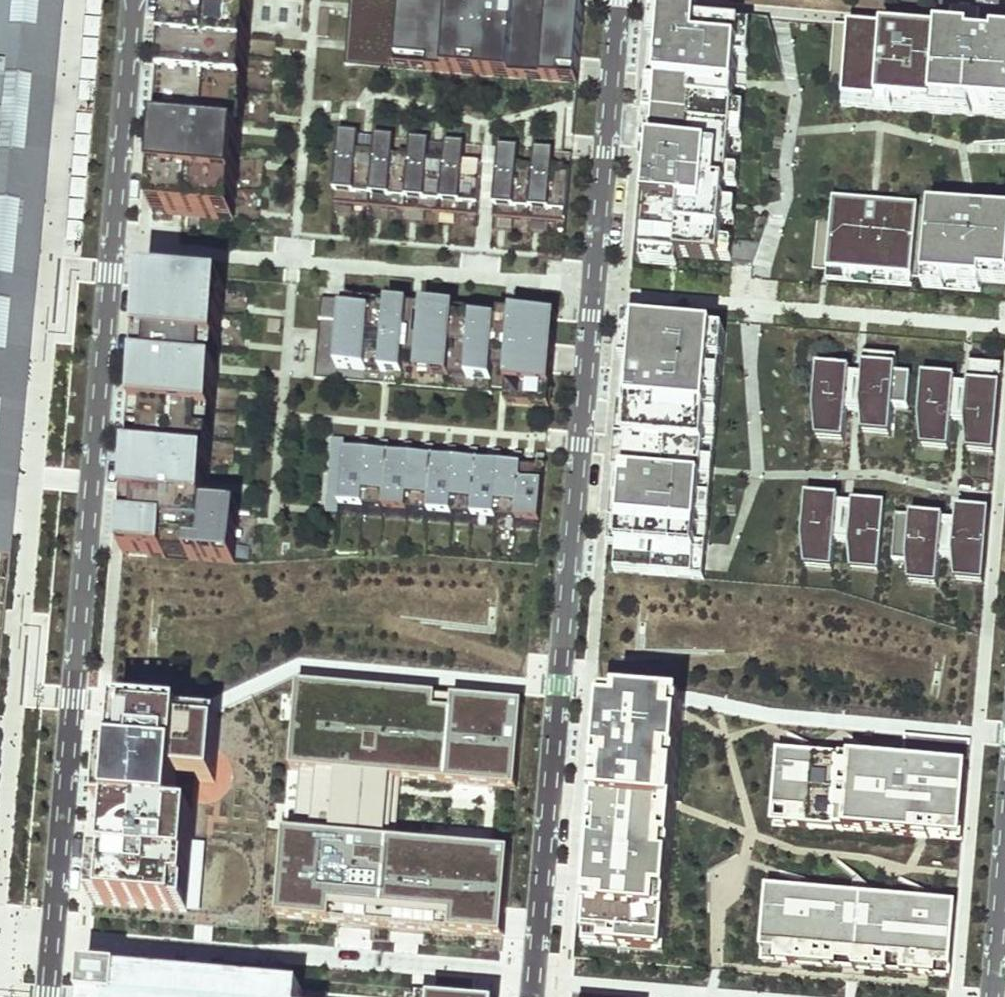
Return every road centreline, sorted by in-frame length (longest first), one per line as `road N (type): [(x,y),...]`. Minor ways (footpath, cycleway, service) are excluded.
road 1 (residential): [(620,0),(533,996)]
road 2 (residential): [(47,996),(131,0)]
road 3 (residential): [(993,996),(1004,873)]

